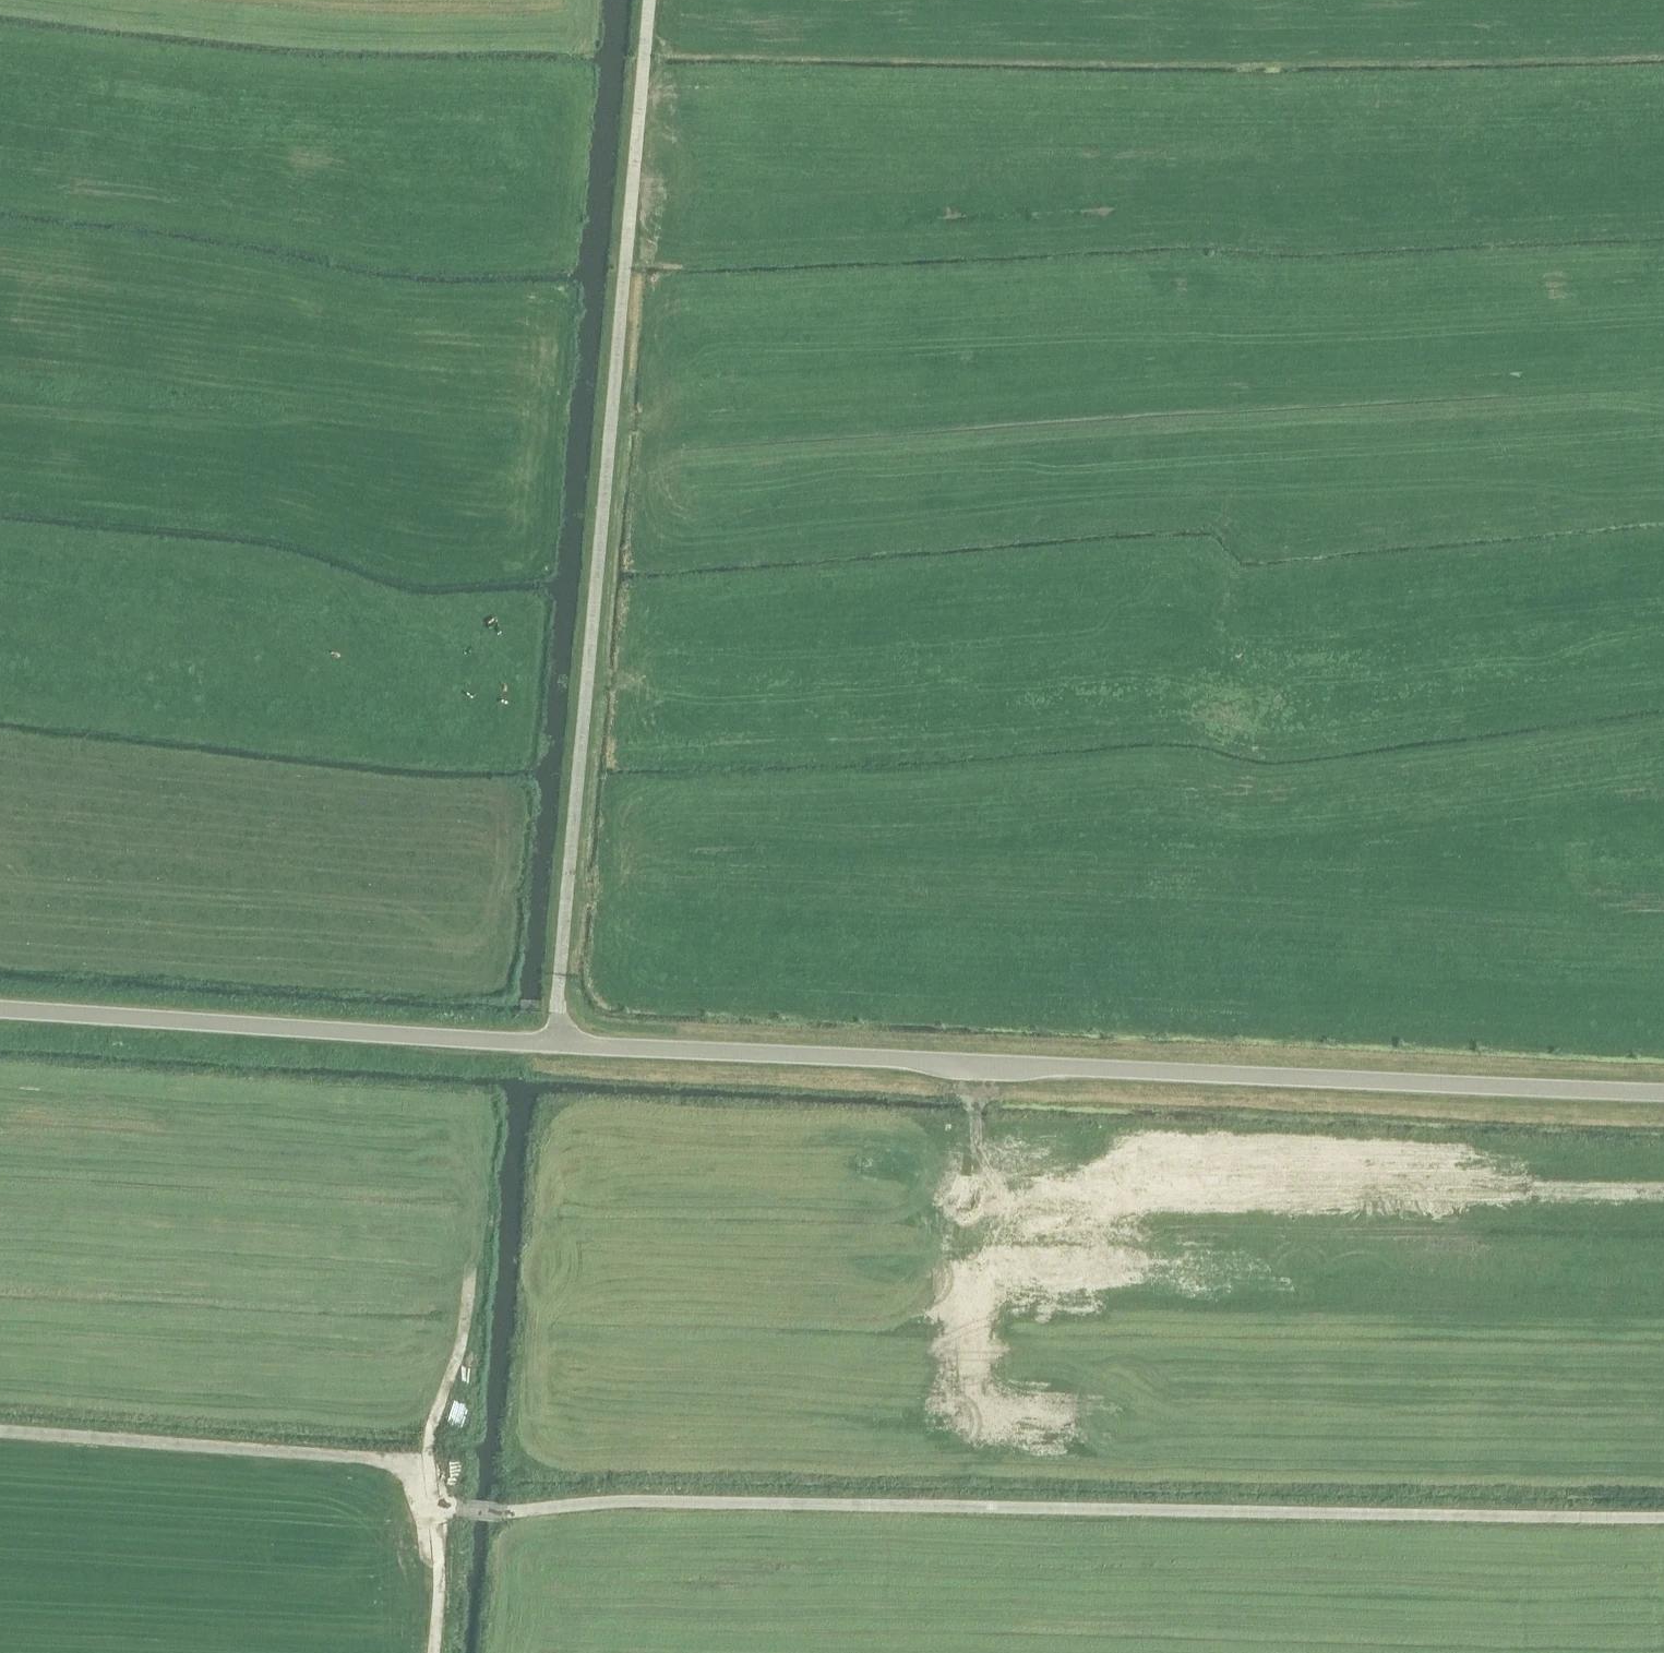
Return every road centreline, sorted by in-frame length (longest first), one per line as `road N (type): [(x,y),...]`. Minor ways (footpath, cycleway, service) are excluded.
road 1 (unclassified): [(1663,1087),(558,1047),(0,1010)]
road 2 (track): [(1663,1513),(631,1497),(508,1510),(425,1502)]
road 3 (track): [(558,1047),(651,0)]
road 4 (track): [(425,1502),(413,1464),(0,1429)]
road 5 (track): [(471,1265),(459,1356),(413,1464)]
road 6 (track): [(425,1502),(438,1590),(433,1652)]

